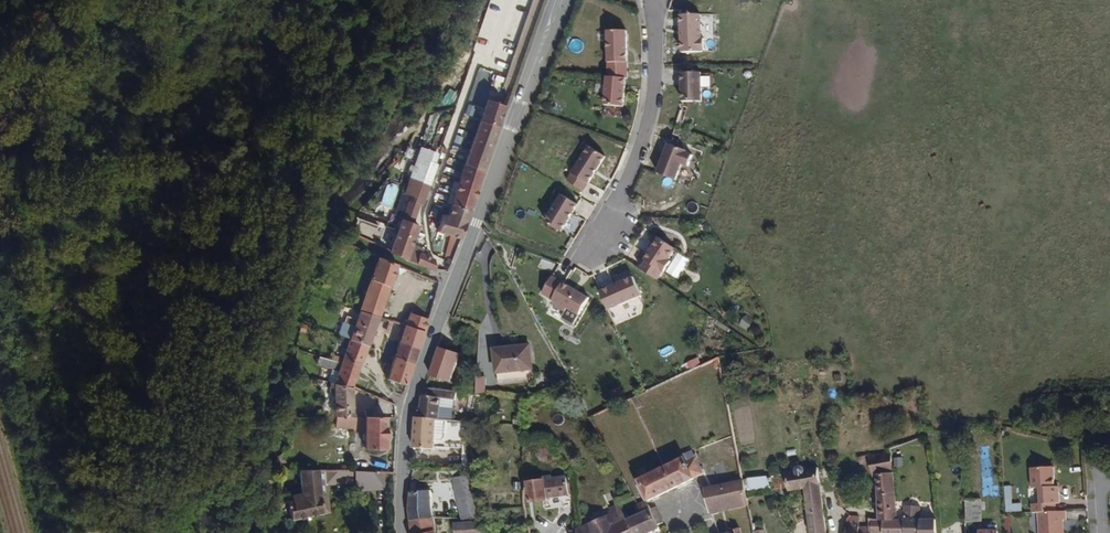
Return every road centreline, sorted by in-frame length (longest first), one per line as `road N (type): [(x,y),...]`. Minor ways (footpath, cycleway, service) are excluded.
road 1 (tertiary): [(404,532),(411,404),(522,100)]

